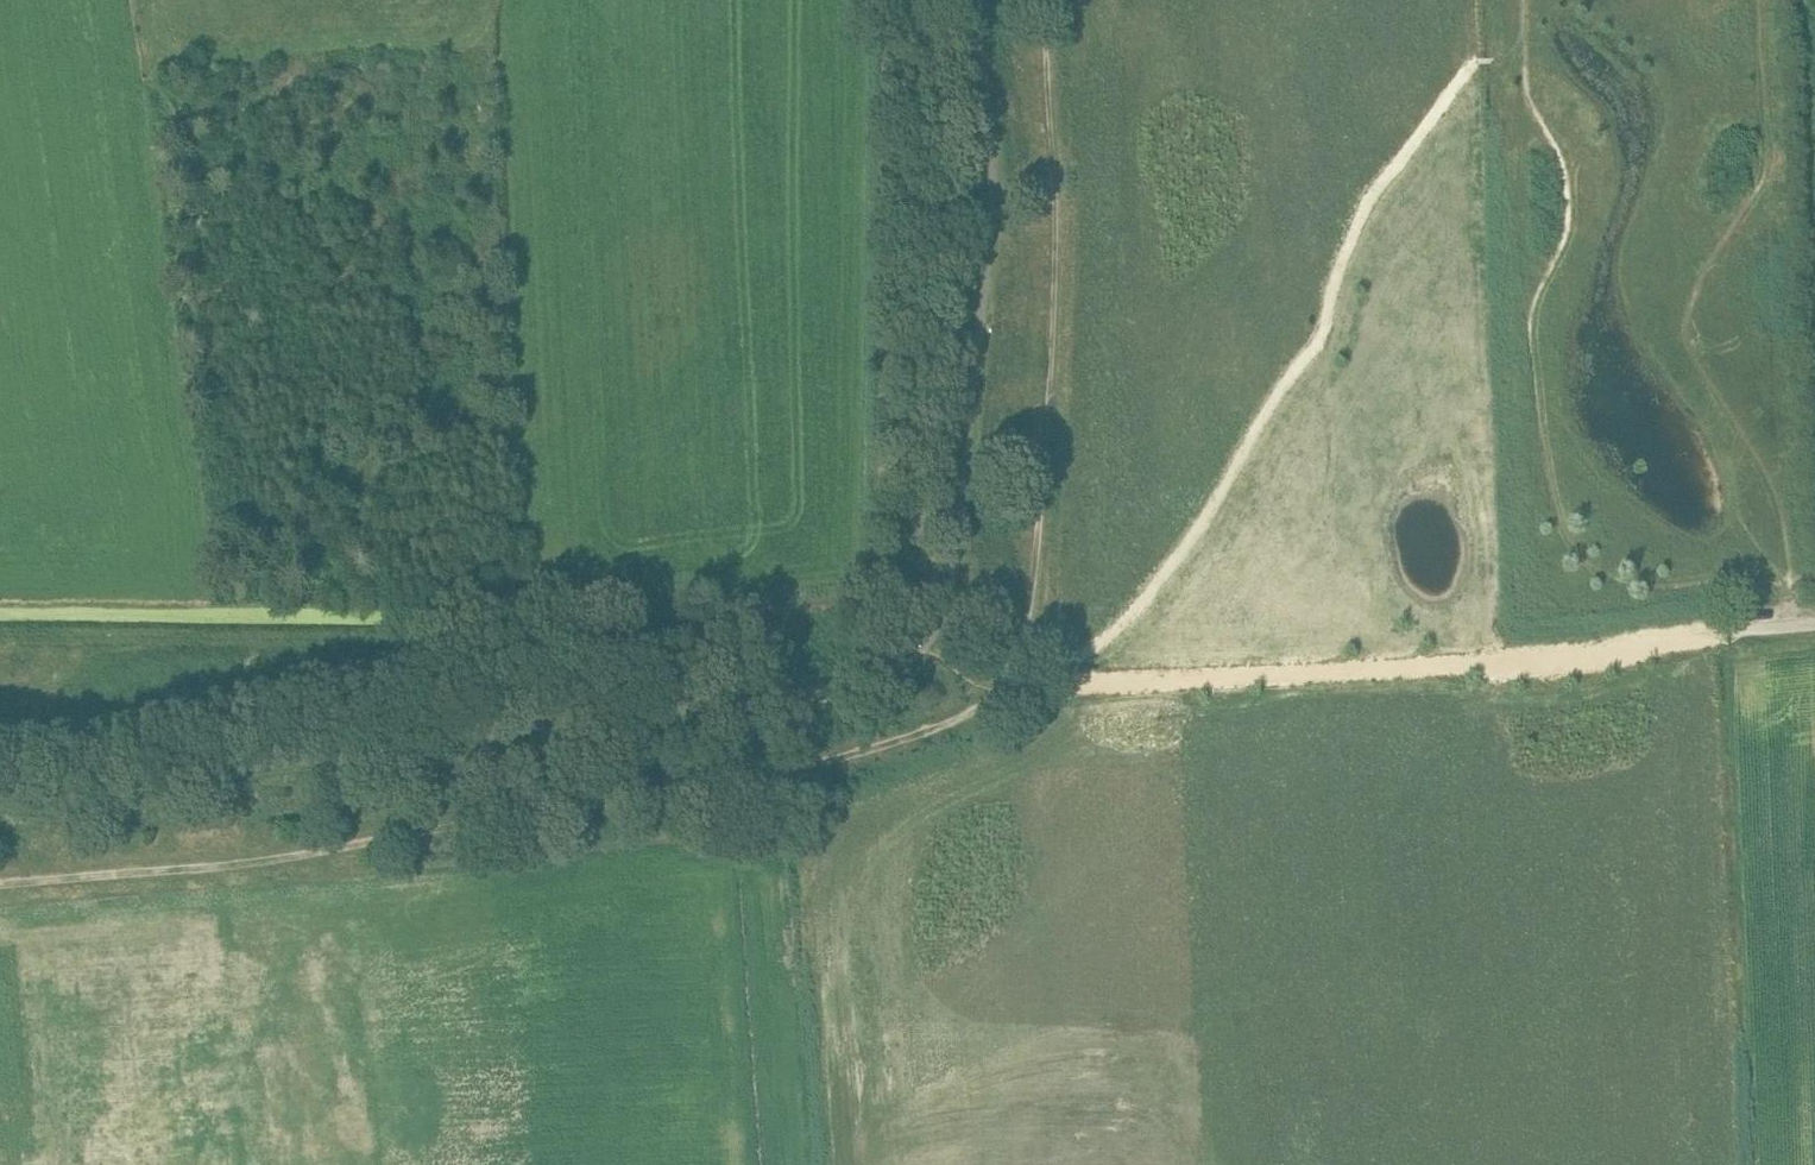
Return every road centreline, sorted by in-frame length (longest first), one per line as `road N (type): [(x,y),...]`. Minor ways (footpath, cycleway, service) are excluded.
road 1 (track): [(984,700),(920,736),(794,769),(164,876),(0,881)]
road 2 (track): [(984,700),(1094,682),(1718,630)]

